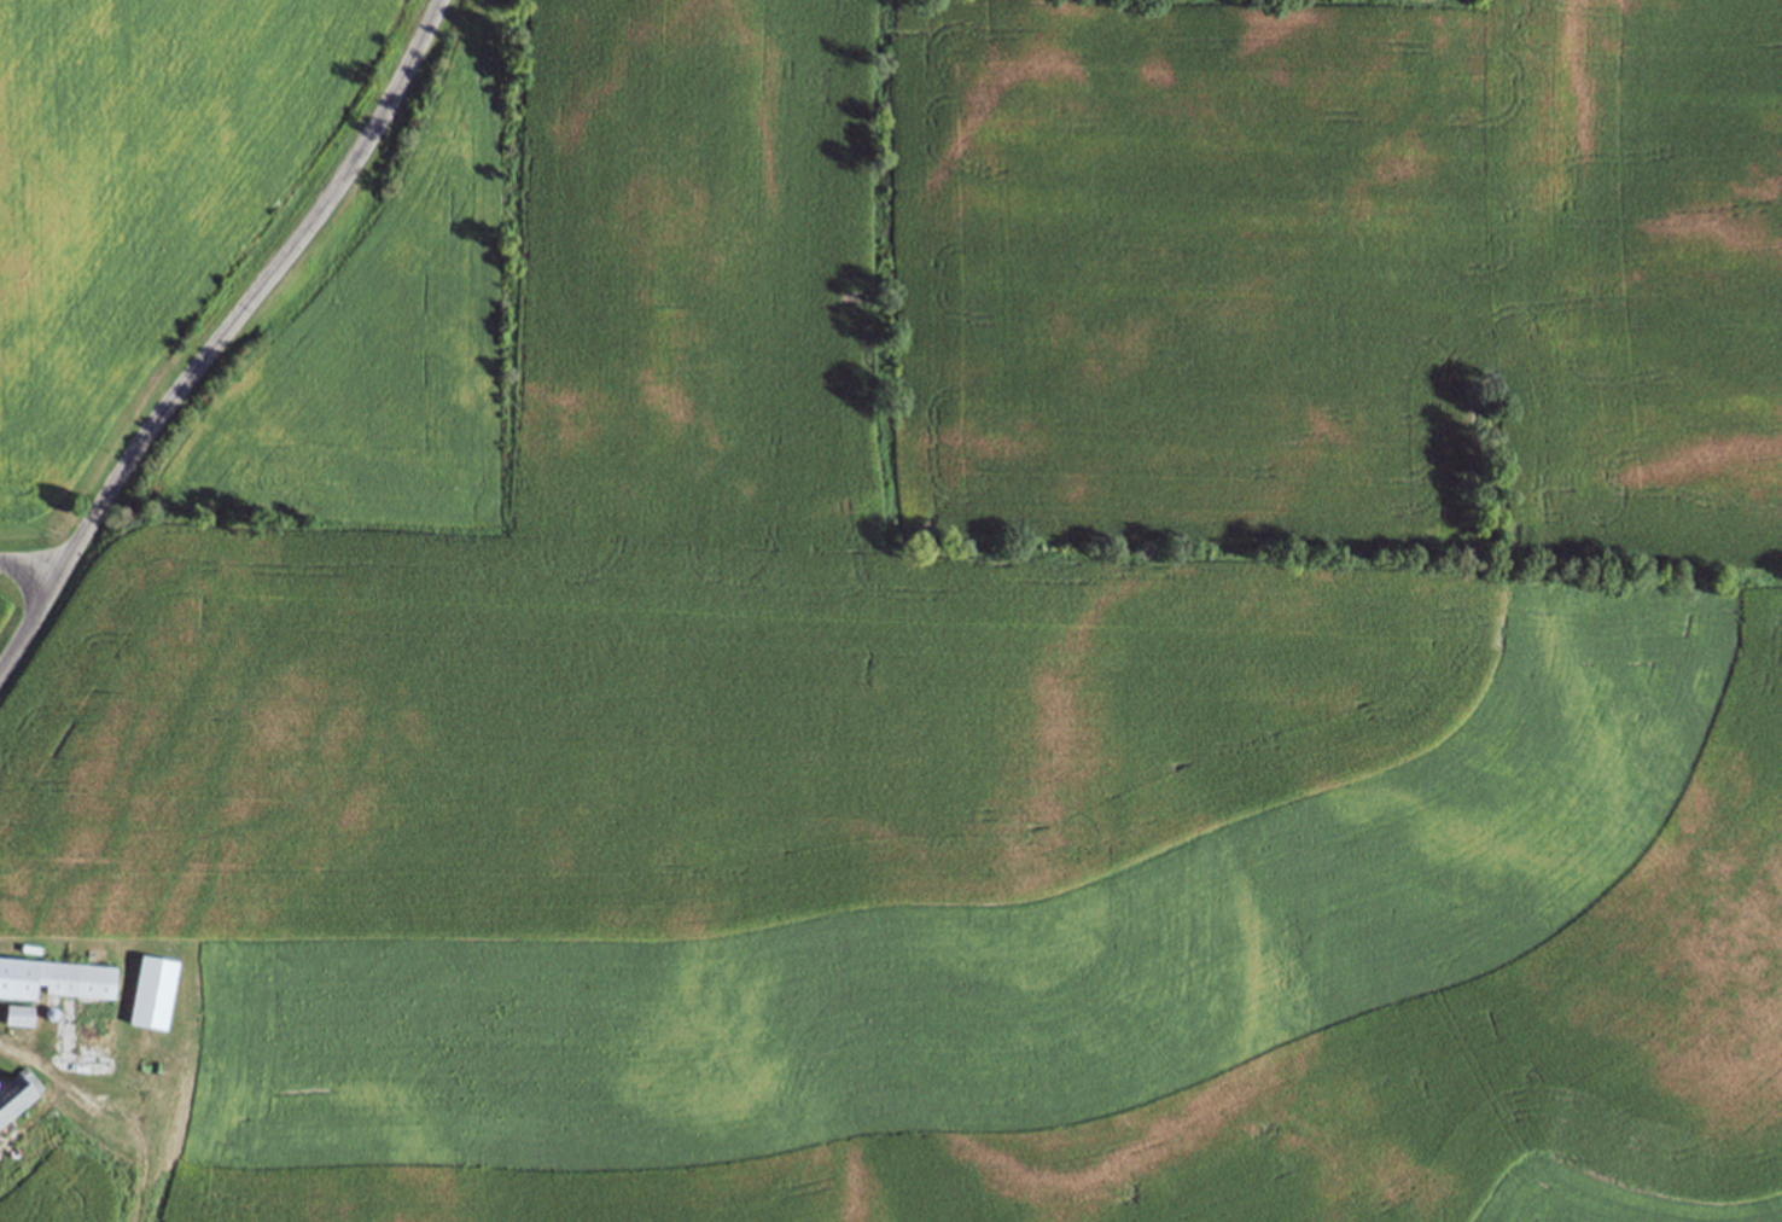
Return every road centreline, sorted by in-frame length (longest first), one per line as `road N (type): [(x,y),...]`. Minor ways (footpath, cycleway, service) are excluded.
road 1 (residential): [(0,672),(182,384),(328,200),(441,0)]

